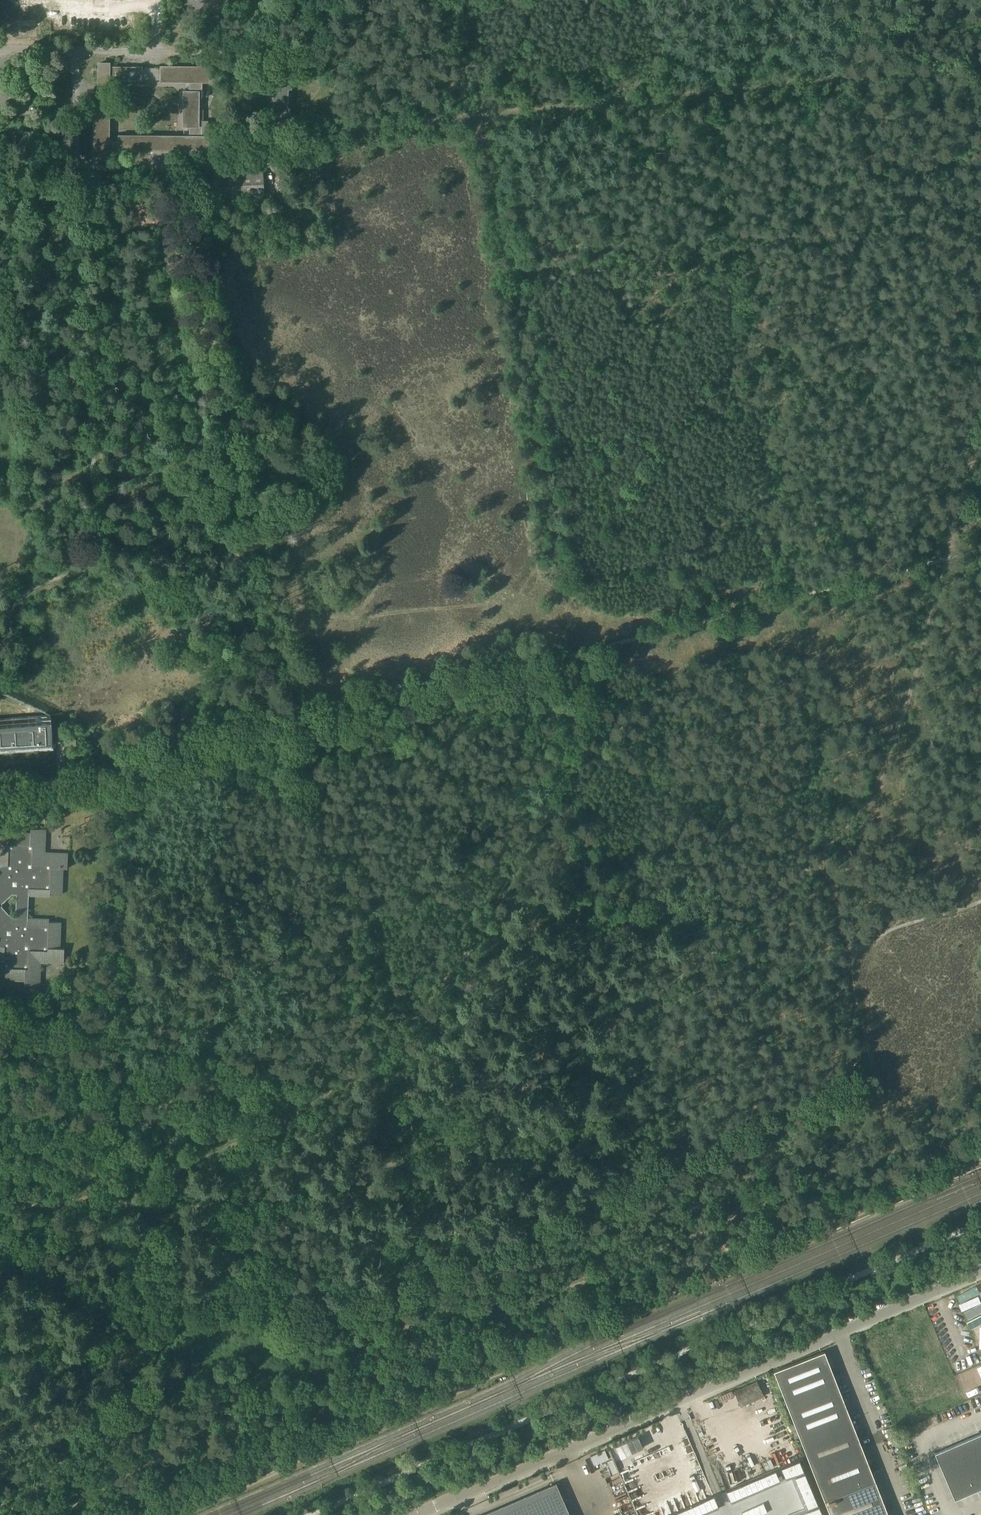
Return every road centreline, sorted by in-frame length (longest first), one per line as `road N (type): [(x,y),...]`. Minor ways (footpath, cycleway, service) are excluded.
road 1 (track): [(87,1198),(127,1212),(329,1189),(599,1038),(815,868),(883,772),(900,734),(980,388)]
road 2 (track): [(445,1316),(267,539),(300,520),(313,495),(314,466),(288,411),(228,391),(181,175)]
road 3 (track): [(980,1161),(178,1514)]
road 4 (track): [(0,1215),(87,1198),(242,1144),(381,1043),(481,930),(550,782),(583,655)]
road 5 (track): [(926,63),(271,139)]
road 6 (unclassified): [(416,1513),(980,1270)]
road 7 (track): [(110,775),(127,1212)]
road 8 (track): [(0,626),(33,592),(97,564),(158,561),(186,572),(209,614),(198,754)]
road 9 (track): [(97,564),(85,183)]
road 10 (track): [(980,336),(914,0)]
road 11 (track): [(228,391),(193,417),(170,470),(190,513),(210,528),(267,539)]

